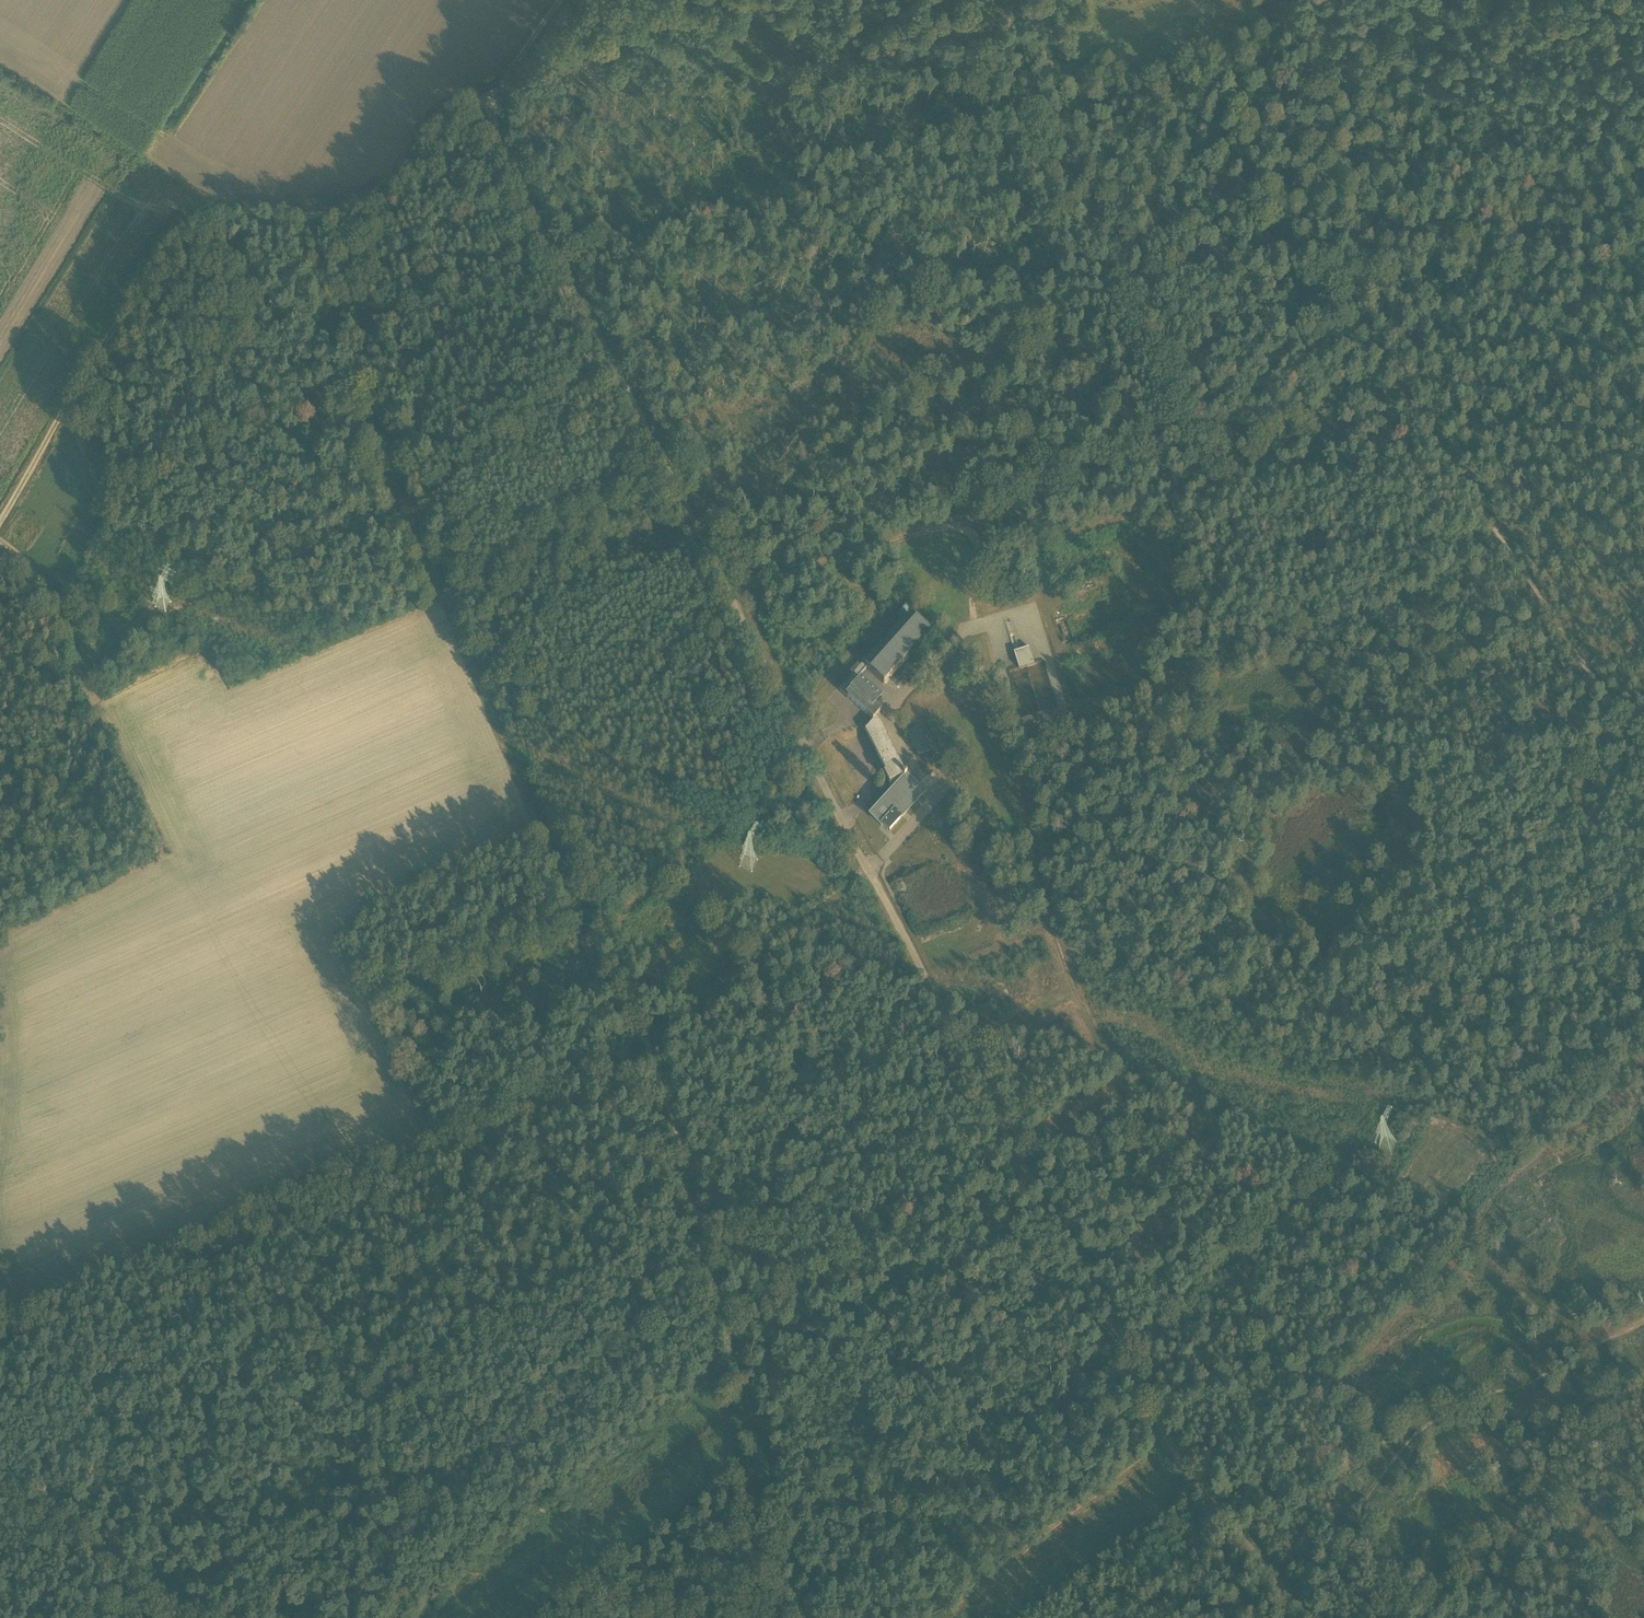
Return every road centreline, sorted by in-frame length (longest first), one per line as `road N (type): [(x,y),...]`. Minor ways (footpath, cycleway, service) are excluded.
road 1 (track): [(1274,1587),(1226,1531),(1124,1369),(508,166),(496,100)]
road 2 (track): [(0,528),(173,225),(206,213),(321,221),(370,204),(459,111),(496,100)]
road 3 (track): [(334,217),(401,508)]
road 4 (track): [(121,747),(78,647),(26,563),(0,540)]
road 5 (track): [(0,1499),(189,1613)]
road 6 (unclassified): [(496,100),(564,0)]

